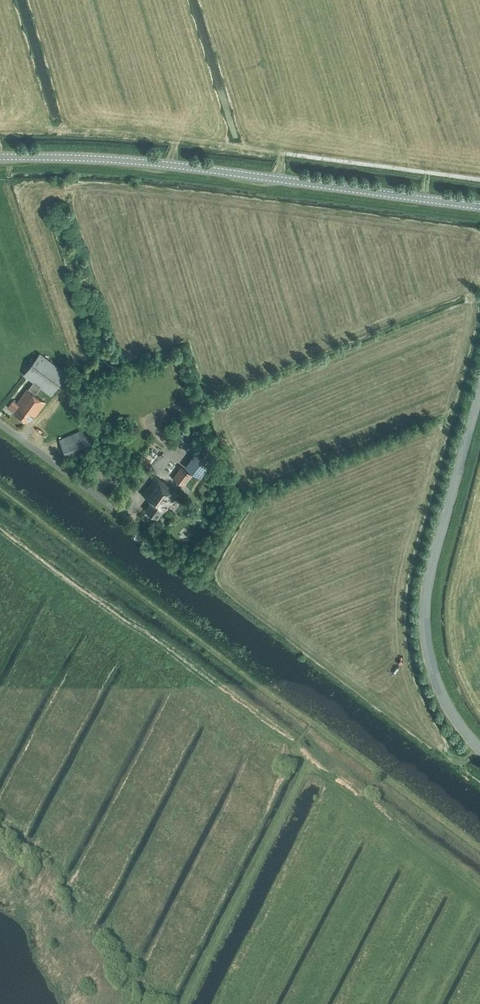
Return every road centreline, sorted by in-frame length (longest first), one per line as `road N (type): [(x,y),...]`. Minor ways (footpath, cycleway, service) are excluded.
road 1 (tertiary): [(479,207),(162,164),(0,157)]
road 2 (track): [(310,726),(0,491)]
road 3 (tertiary): [(479,749),(438,686),(425,630),(430,573),(479,390)]
road 4 (track): [(183,1003),(305,772),(296,745),(310,726)]
road 5 (track): [(479,851),(310,726)]
road 6 (unclassified): [(134,523),(0,423)]

